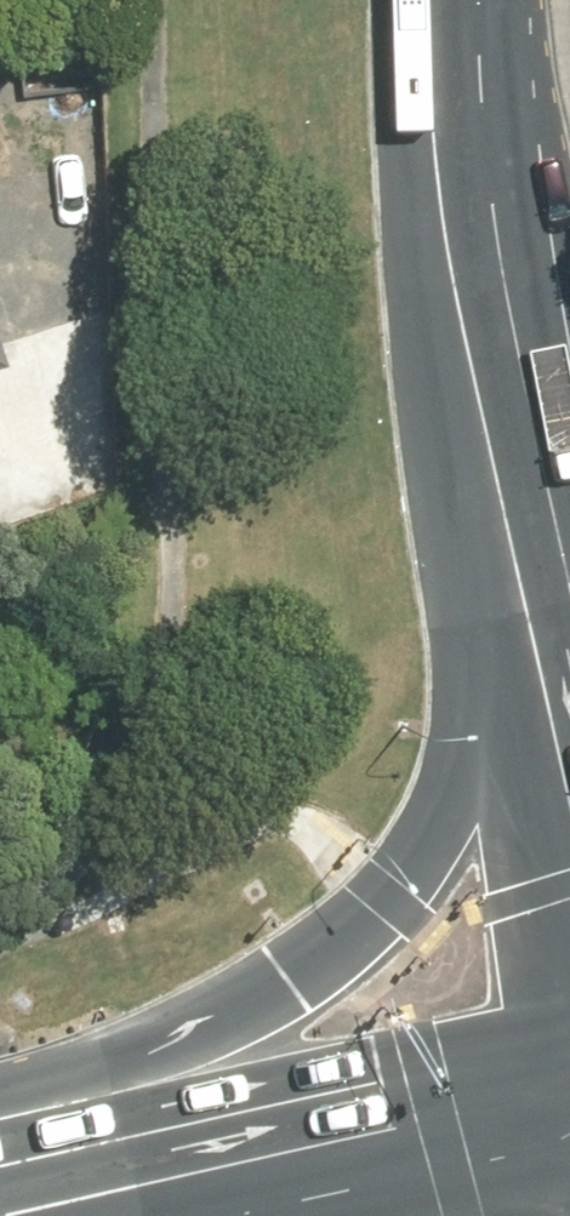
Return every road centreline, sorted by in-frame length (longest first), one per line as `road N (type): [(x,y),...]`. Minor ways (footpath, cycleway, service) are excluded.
road 1 (secondary): [(77,1198),(407,878),(440,810),(470,617),(486,305)]
road 2 (secondary): [(77,1198),(569,1084)]
road 3 (secondary): [(569,715),(486,305)]
road 4 (secondary): [(486,305),(467,0)]

